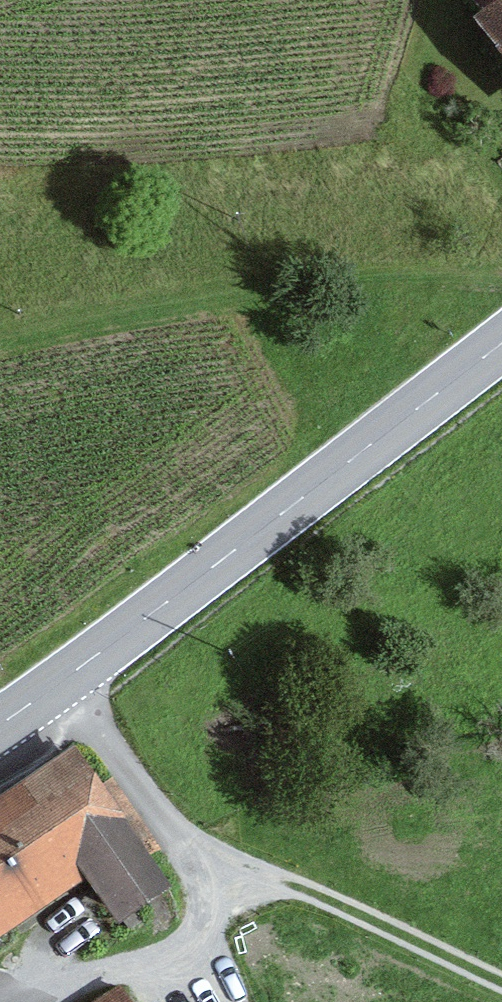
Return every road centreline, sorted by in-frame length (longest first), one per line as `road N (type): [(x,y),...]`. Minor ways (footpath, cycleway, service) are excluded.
road 1 (secondary): [(0,726),(501,348)]
road 2 (track): [(416,414),(349,332),(237,293),(0,323)]
road 3 (track): [(188,834),(201,902),(183,939),(151,959),(85,981)]

